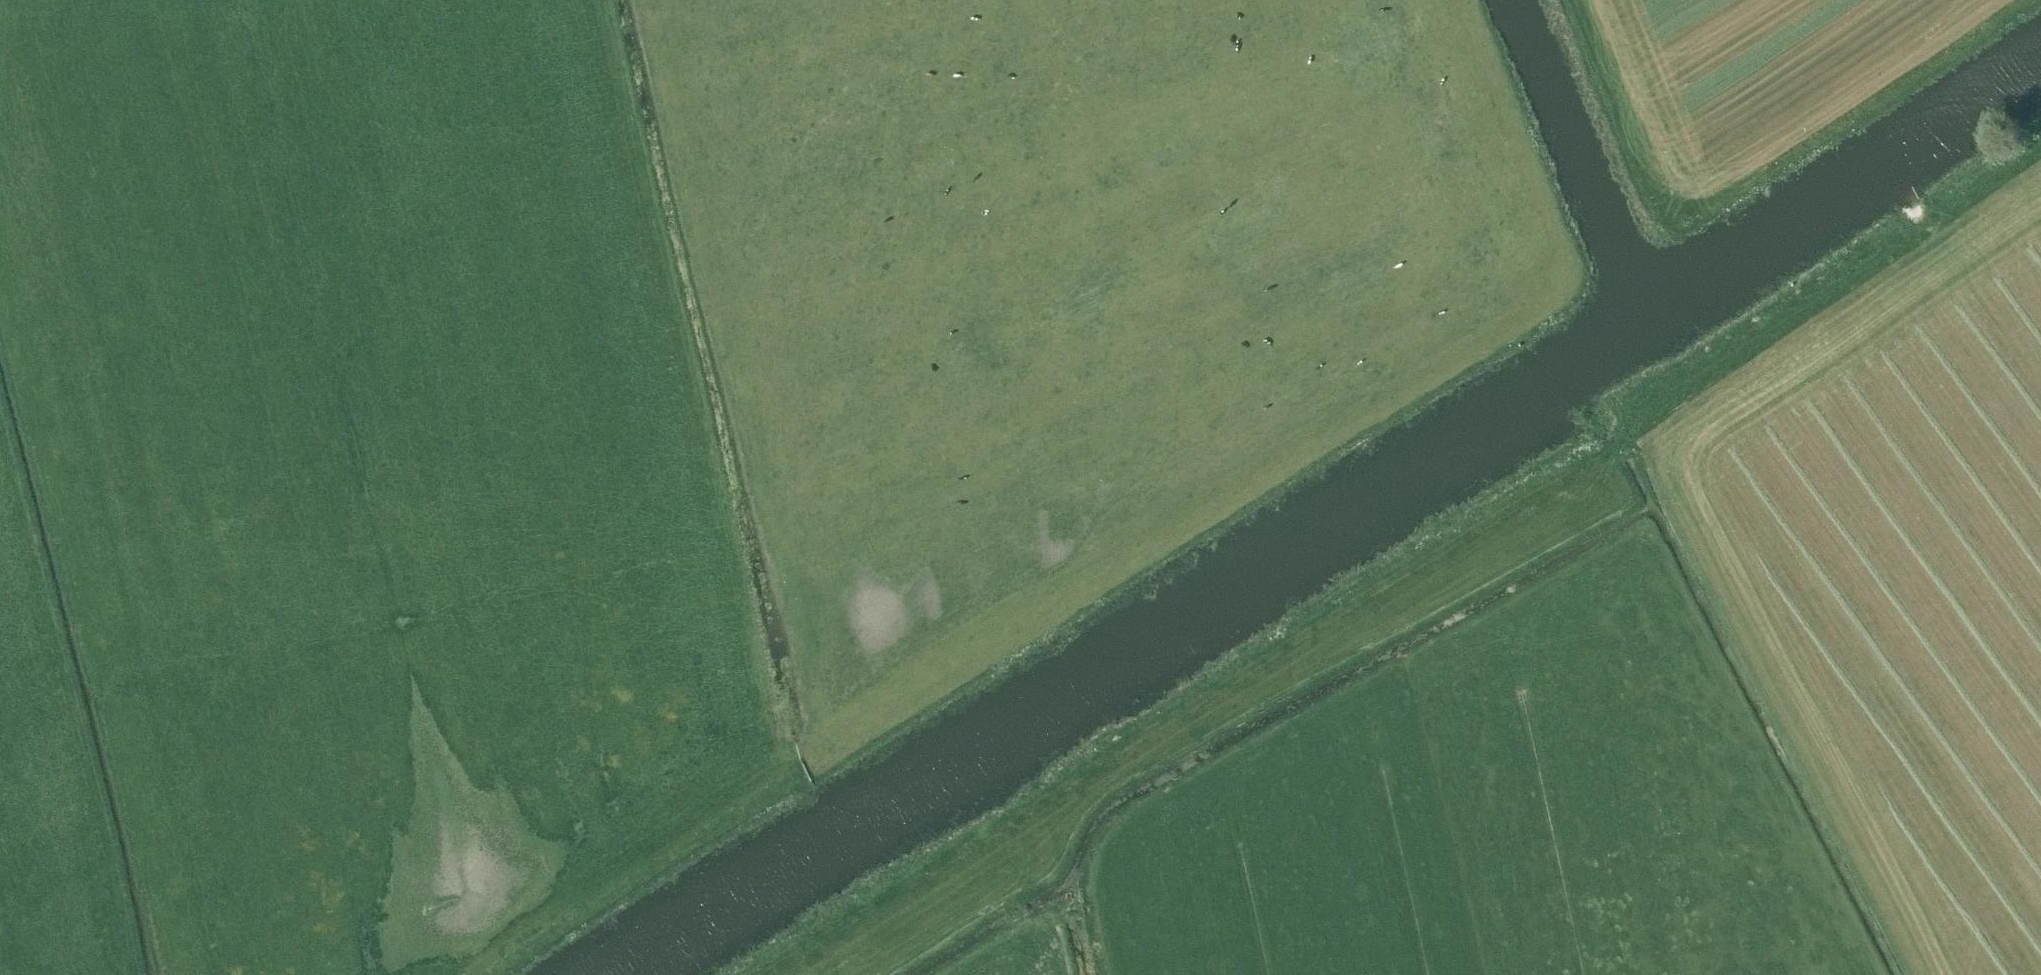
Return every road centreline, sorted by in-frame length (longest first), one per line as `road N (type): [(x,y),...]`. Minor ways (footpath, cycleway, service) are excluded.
road 1 (track): [(1579,0),(1648,175),(1675,217)]

